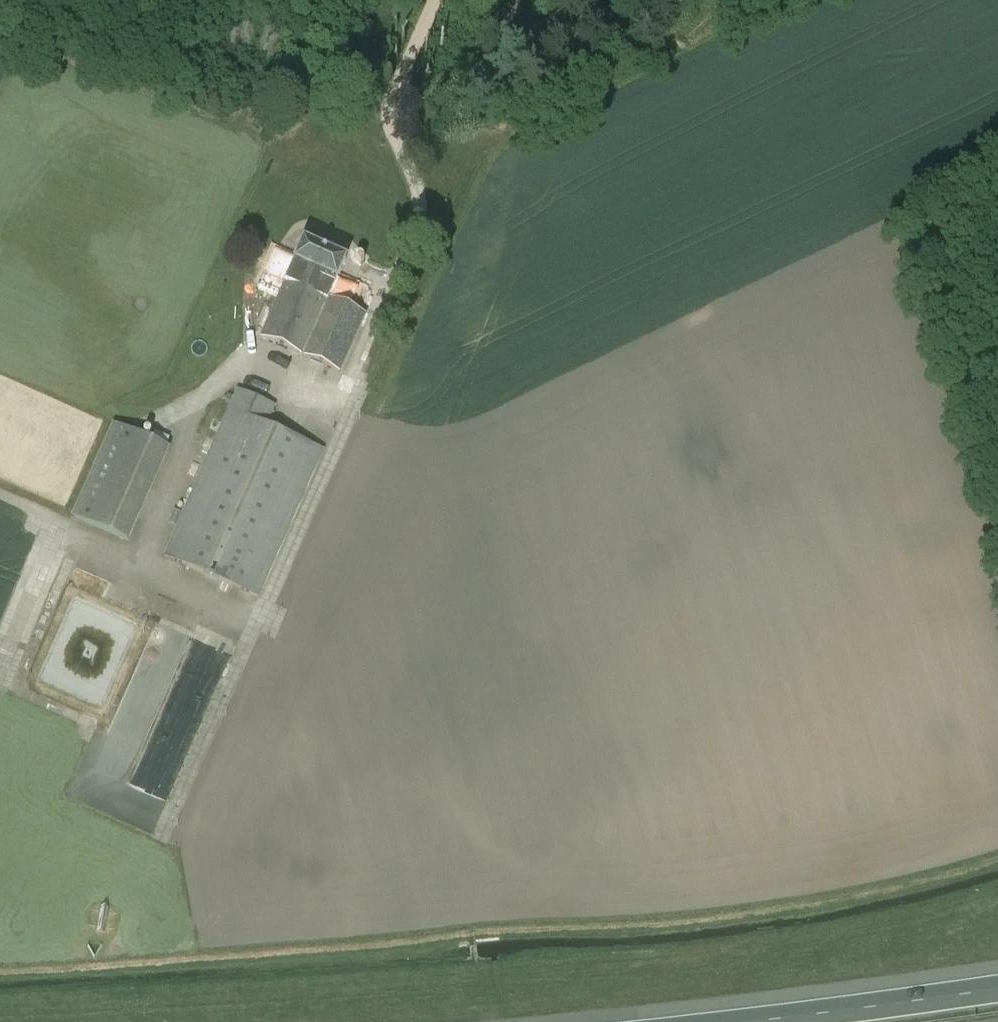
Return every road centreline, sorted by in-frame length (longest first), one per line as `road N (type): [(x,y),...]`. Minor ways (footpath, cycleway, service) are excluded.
road 1 (track): [(425,0),(397,56),(391,89),(389,115),(421,209),(393,287)]
road 2 (motorway): [(997,988),(732,1021)]

